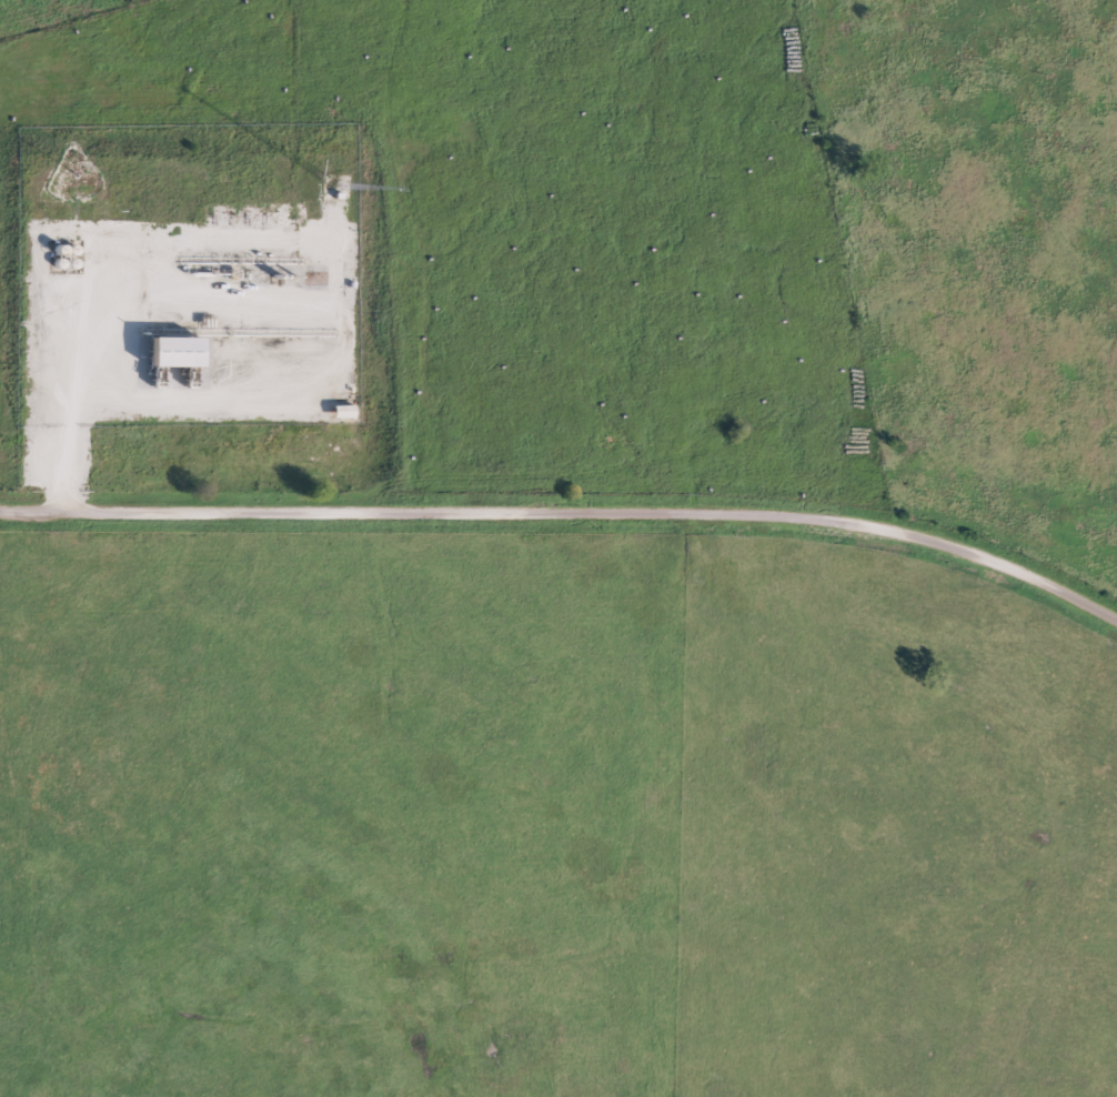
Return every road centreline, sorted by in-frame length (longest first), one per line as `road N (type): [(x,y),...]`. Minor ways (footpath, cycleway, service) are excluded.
road 1 (residential): [(1116,631),(994,570),(650,513),(0,524)]

